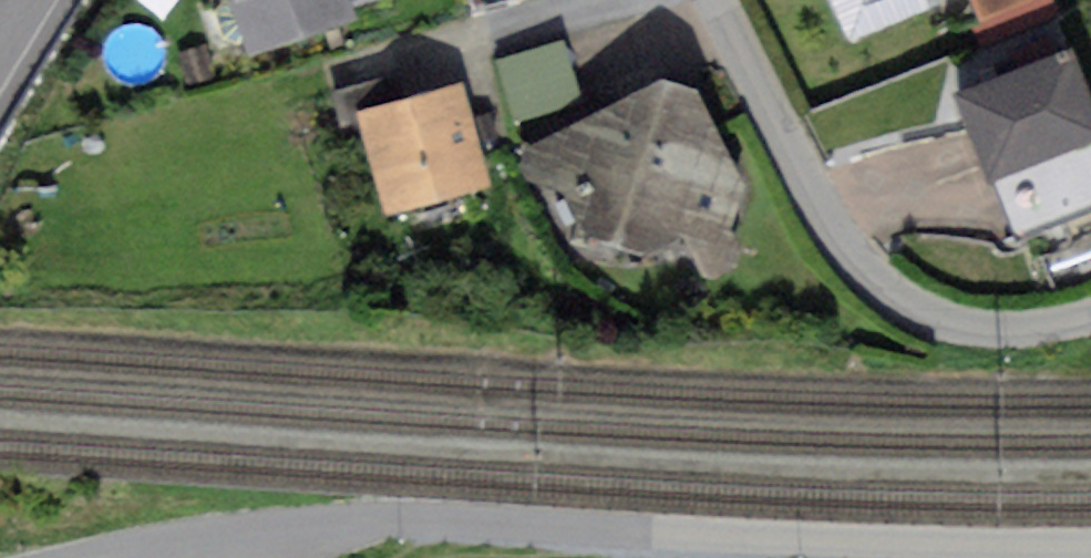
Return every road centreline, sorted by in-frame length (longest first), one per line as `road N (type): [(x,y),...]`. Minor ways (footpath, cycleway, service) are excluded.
road 1 (residential): [(1090,553),(752,538),(472,539),(371,557)]
road 2 (residential): [(719,0),(808,195),(872,275),(917,308),(975,326),(1033,331),(1090,314)]

